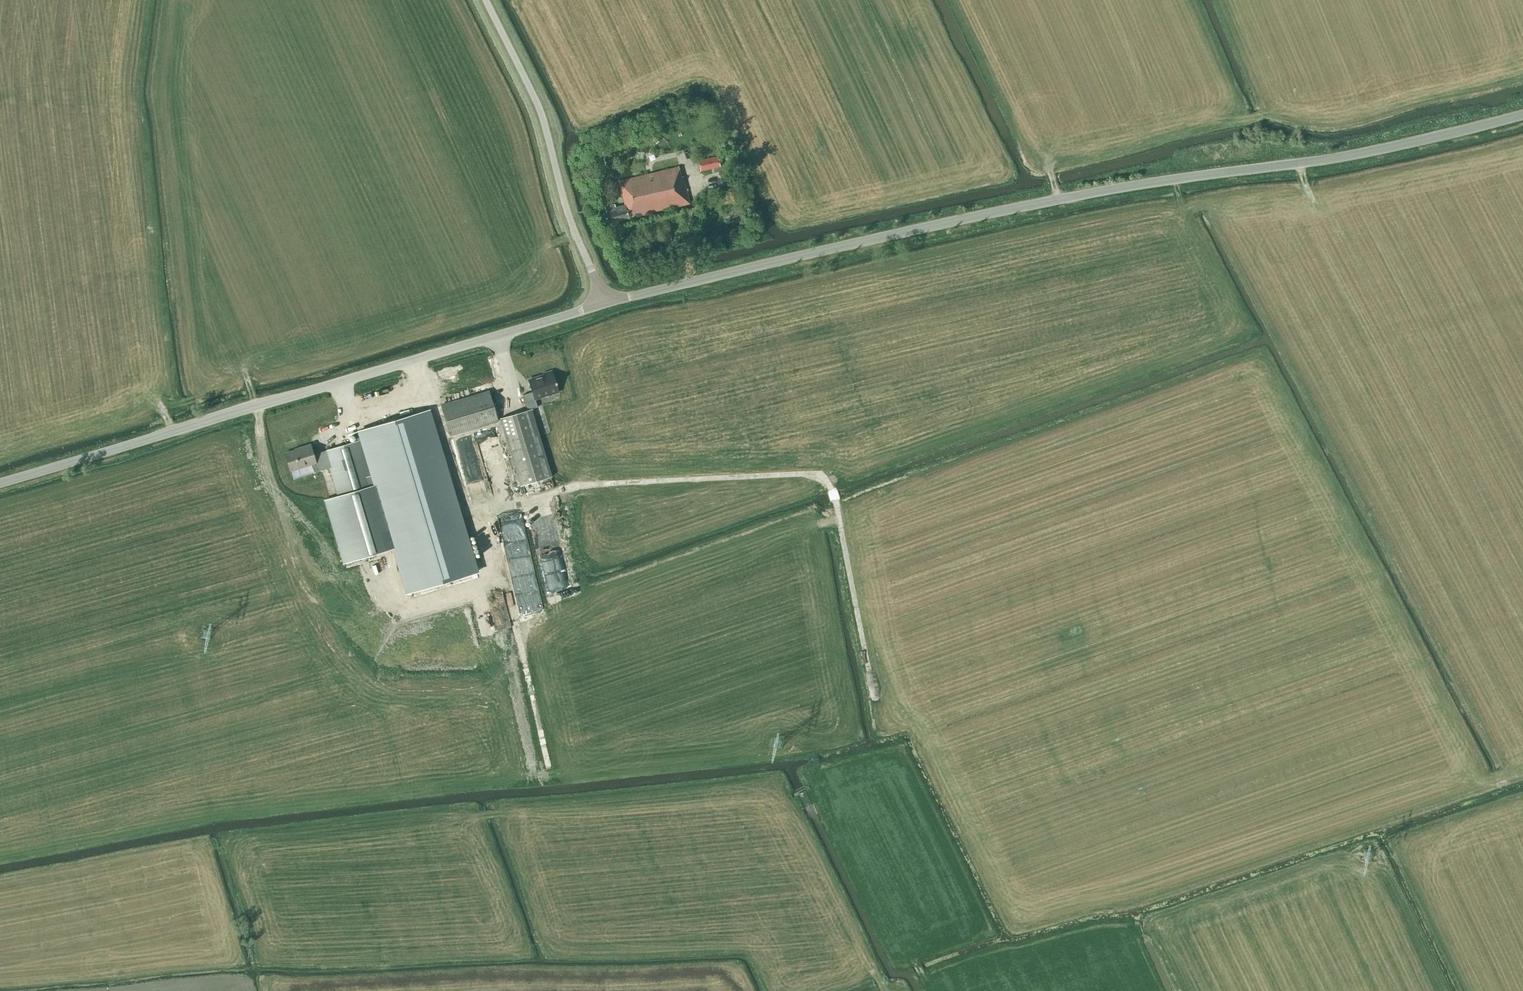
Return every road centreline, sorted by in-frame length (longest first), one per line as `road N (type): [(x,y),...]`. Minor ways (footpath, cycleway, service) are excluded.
road 1 (tertiary): [(604,305),(1035,205),(1370,154),(1522,116)]
road 2 (tertiary): [(0,482),(604,305)]
road 3 (unclassified): [(604,305),(540,113),(485,0)]

